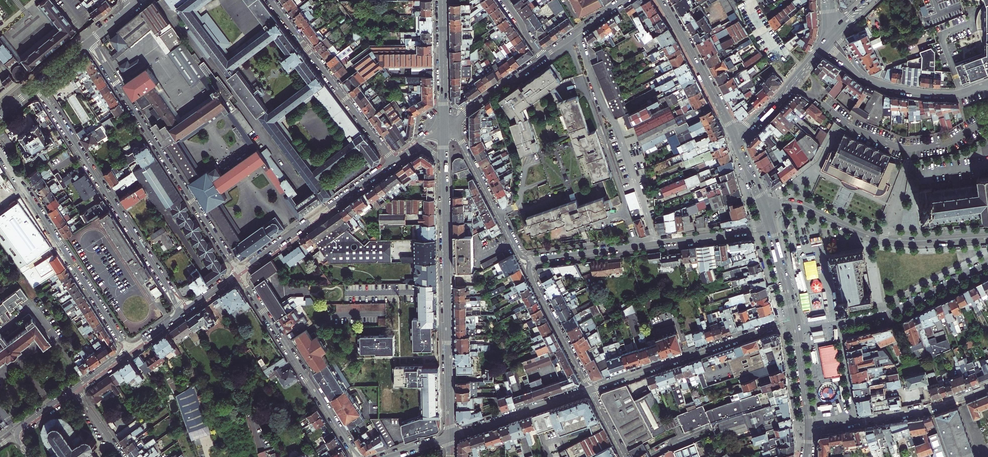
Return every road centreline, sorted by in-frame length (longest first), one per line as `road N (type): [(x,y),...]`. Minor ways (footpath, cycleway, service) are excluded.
road 1 (primary): [(450,436),(445,160)]
road 2 (residential): [(239,273),(89,42)]
road 3 (residential): [(37,85),(184,312)]
road 4 (residential): [(129,351),(0,151)]
road 5 (secondary): [(987,237),(890,239),(798,204),(764,207)]
road 6 (residential): [(657,243),(578,32)]
road 7 (residential): [(359,456),(239,273)]
road 8 (residential): [(590,389),(796,319)]
road 9 (residential): [(270,0),(394,163)]
road 10 (residential): [(797,330),(886,314),(987,263)]
road 11 (residential): [(394,163),(239,273)]
road 12 (residential): [(809,431),(923,410),(987,387)]
road 13 (residential): [(532,259),(518,250),(459,137),(444,126)]
road 14 (primary): [(736,138),(660,0)]
road 15 (residential): [(450,436),(590,389)]
road 16 (residential): [(532,259),(531,279),(590,389)]
road 17 (primary): [(736,138),(829,39)]
road 18 (residential): [(657,243),(532,259)]
road 19 (primary): [(444,126),(442,0)]

